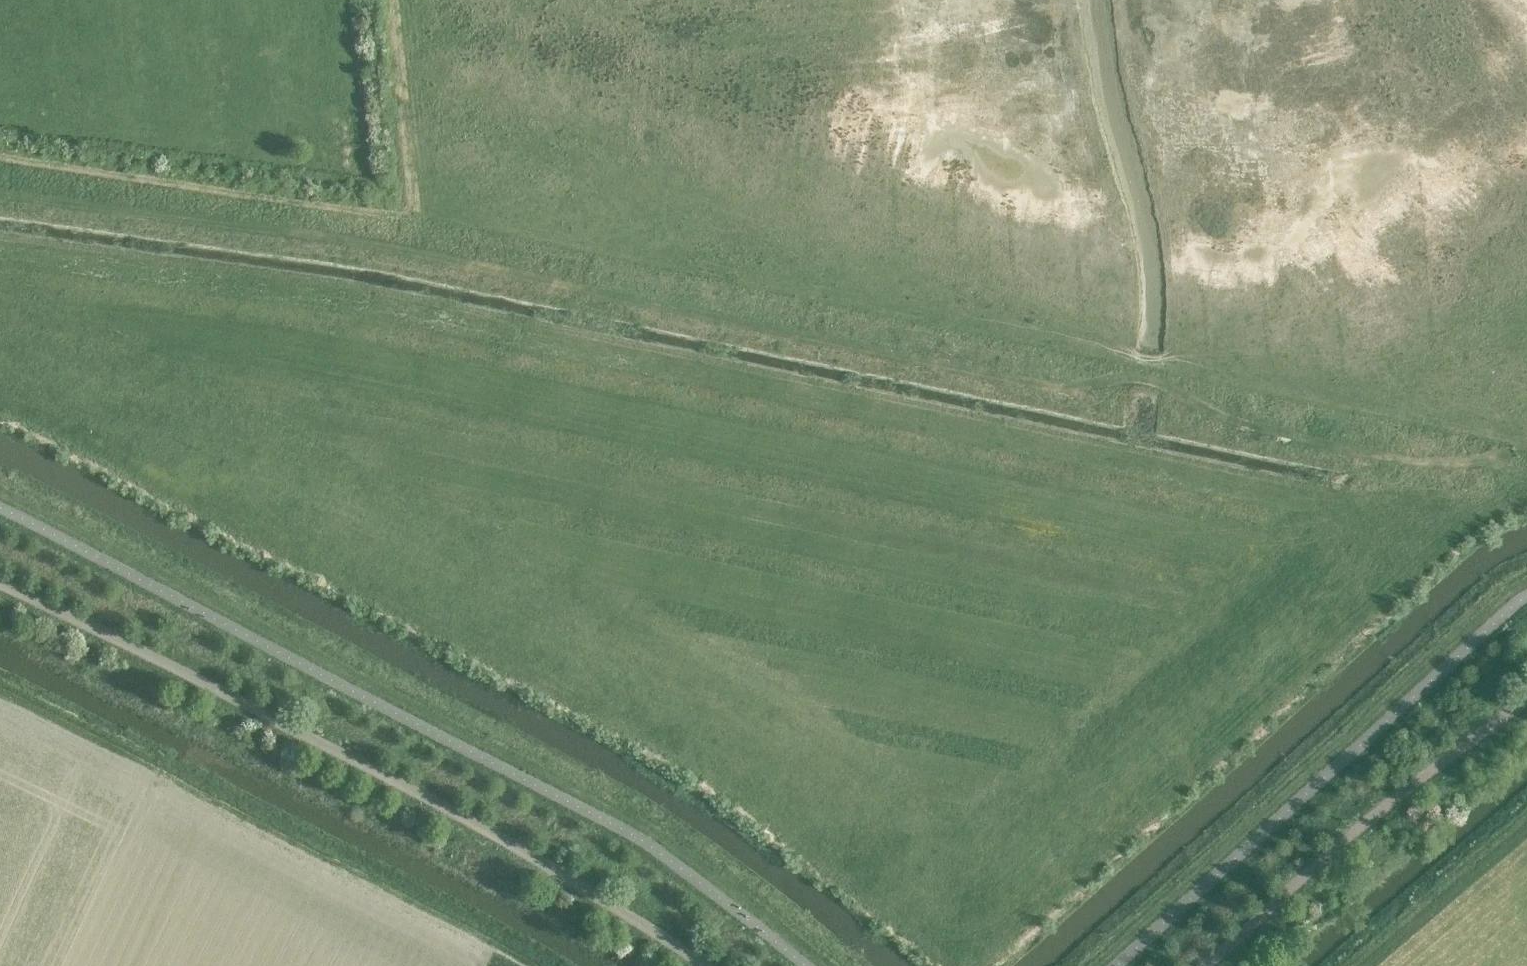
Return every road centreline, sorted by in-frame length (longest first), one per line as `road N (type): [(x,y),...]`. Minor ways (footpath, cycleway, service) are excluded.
road 1 (track): [(707,965),(509,843),(0,586)]
road 2 (track): [(1205,965),(1526,698)]

